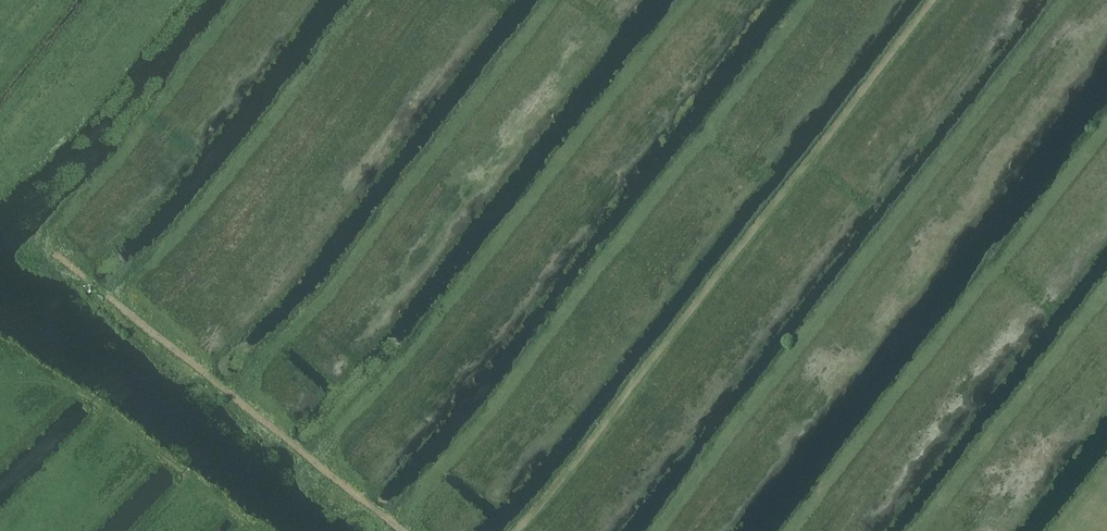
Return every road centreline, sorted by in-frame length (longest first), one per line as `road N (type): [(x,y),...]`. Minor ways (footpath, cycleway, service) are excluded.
road 1 (track): [(516,530),(934,0)]

